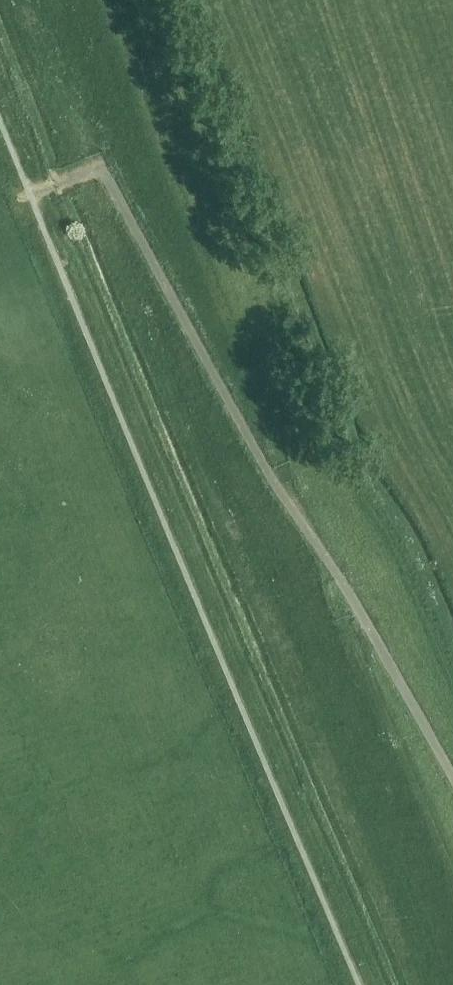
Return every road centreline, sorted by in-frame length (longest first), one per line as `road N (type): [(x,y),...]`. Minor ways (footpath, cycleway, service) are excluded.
road 1 (track): [(164,0),(346,470),(390,538),(452,679)]
road 2 (track): [(312,536),(109,179),(86,173),(29,196)]
road 3 (track): [(452,777),(312,536)]

